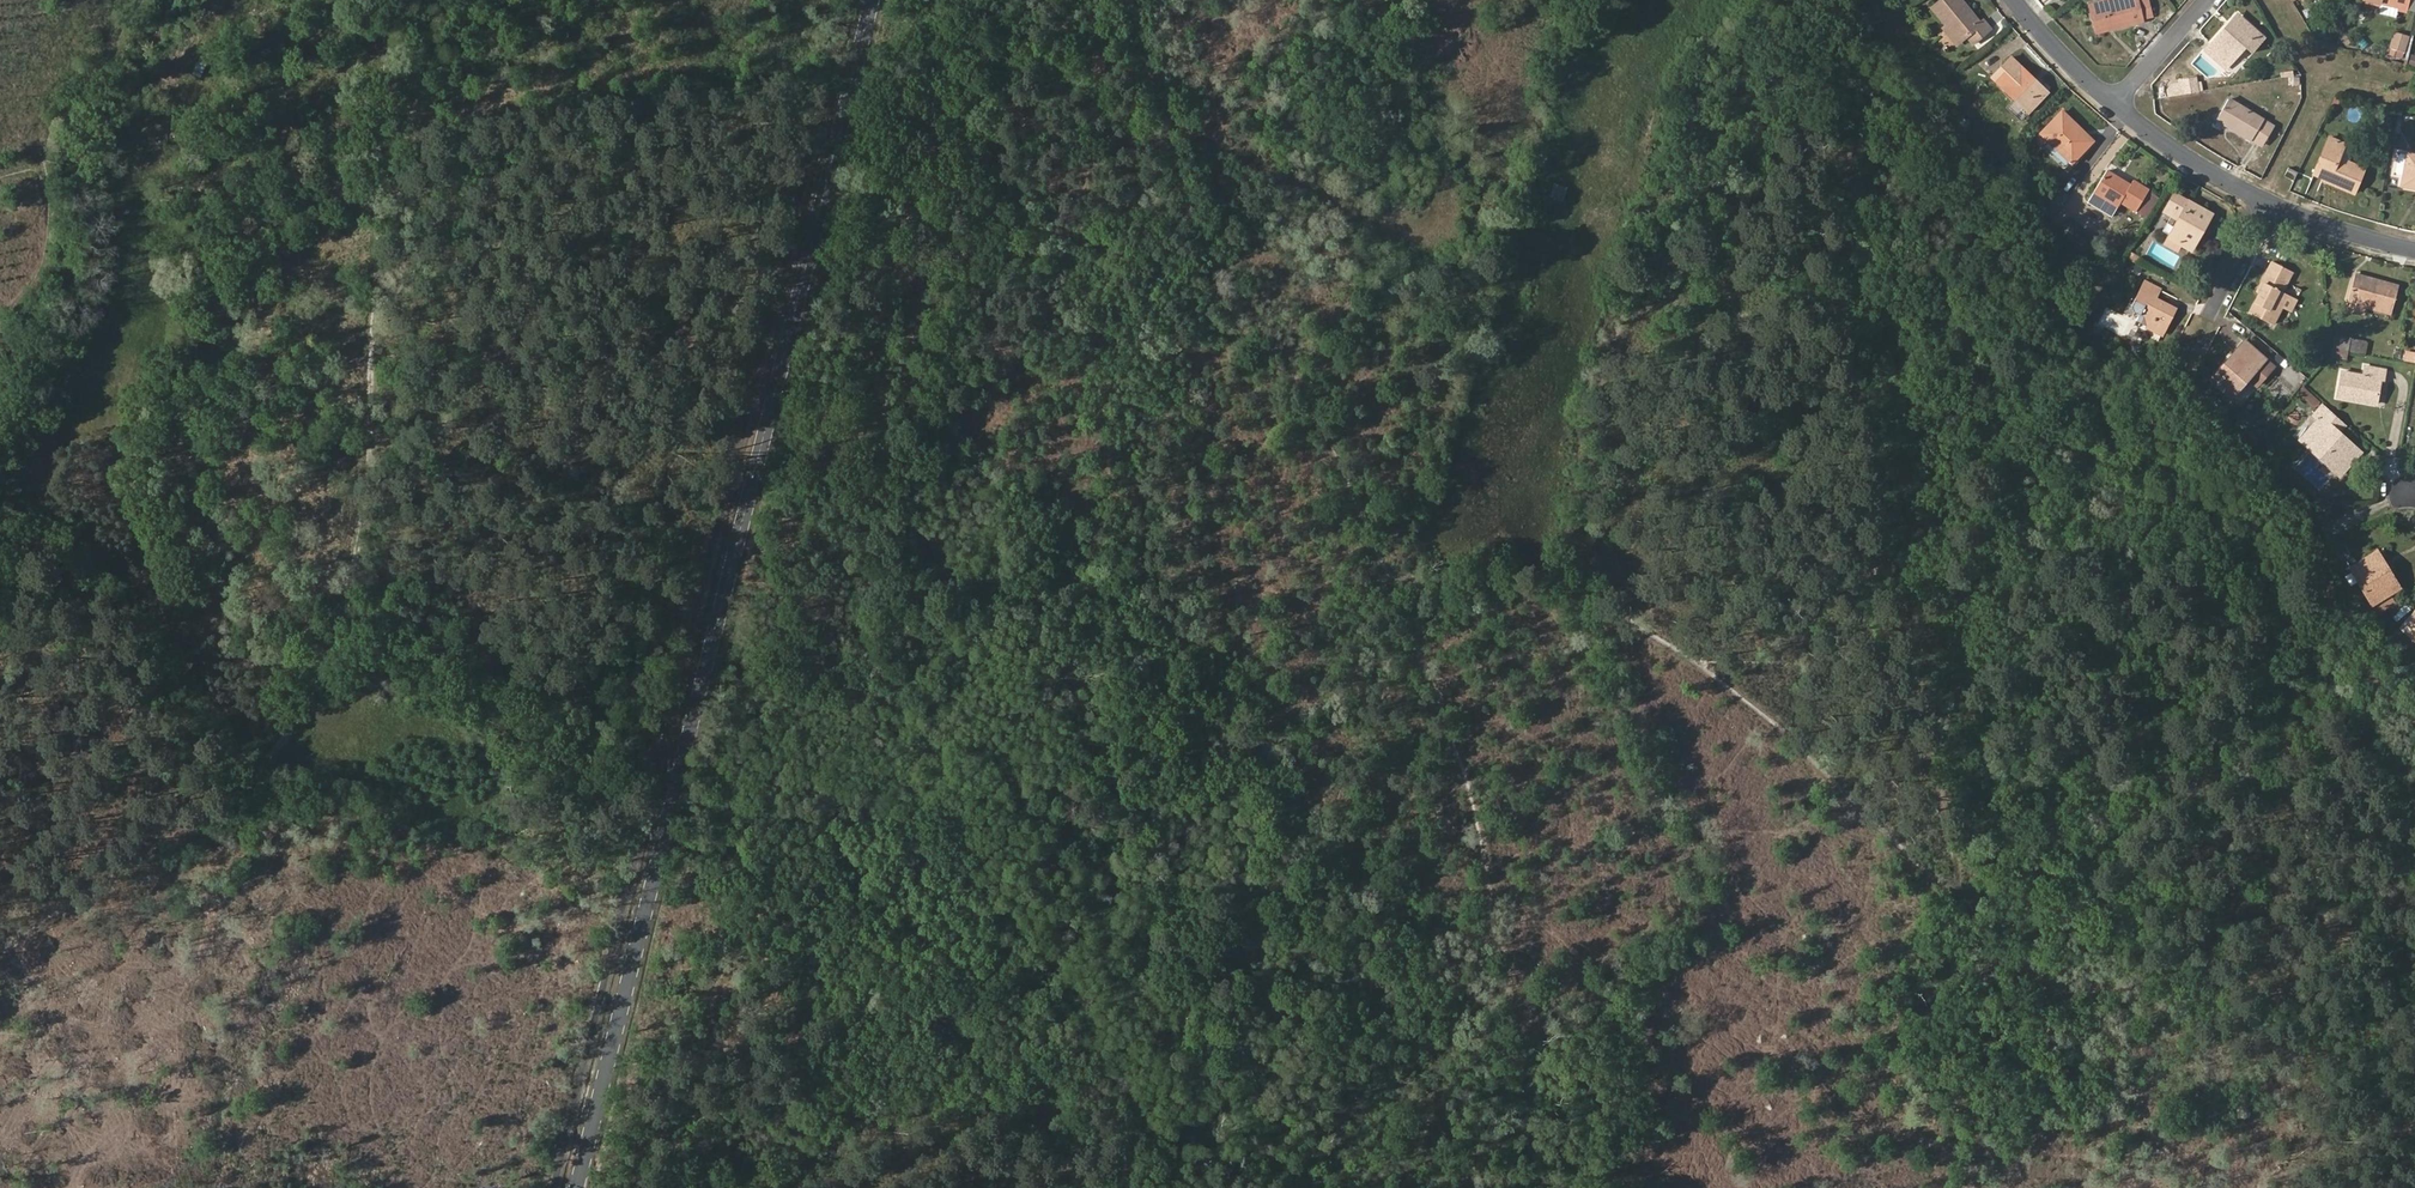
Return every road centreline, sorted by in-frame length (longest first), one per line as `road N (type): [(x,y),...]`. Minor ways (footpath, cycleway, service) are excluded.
road 1 (secondary): [(874,0),(579,1187)]
road 2 (track): [(397,0),(382,116),(371,500),(317,685),(261,773),(0,958)]
road 3 (residential): [(2267,202),(2113,102)]
road 4 (residential): [(2414,249),(2267,202)]
road 5 (residential): [(2113,102),(2015,0)]
road 6 (residential): [(2113,102),(2203,0)]
road 7 (residential): [(2206,321),(2267,202)]

